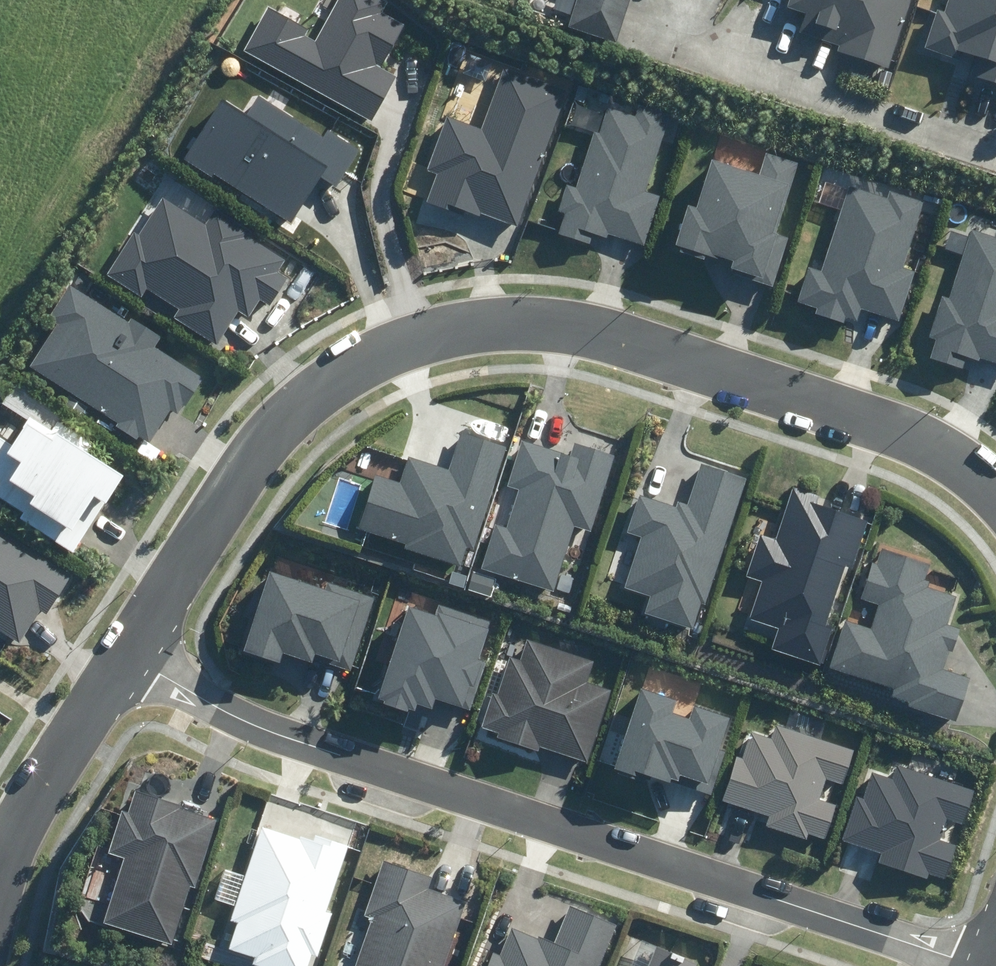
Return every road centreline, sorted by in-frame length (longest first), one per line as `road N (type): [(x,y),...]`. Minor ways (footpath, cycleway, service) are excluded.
road 1 (residential): [(995,493),(931,448),(612,340),(545,324),(456,327),(397,345),(297,406),(256,450),(121,654)]
road 2 (residential): [(121,654),(229,712),(333,751),(975,965)]
road 3 (residential): [(995,158),(643,40)]
road 4 (residential): [(121,654),(20,811),(0,886)]

